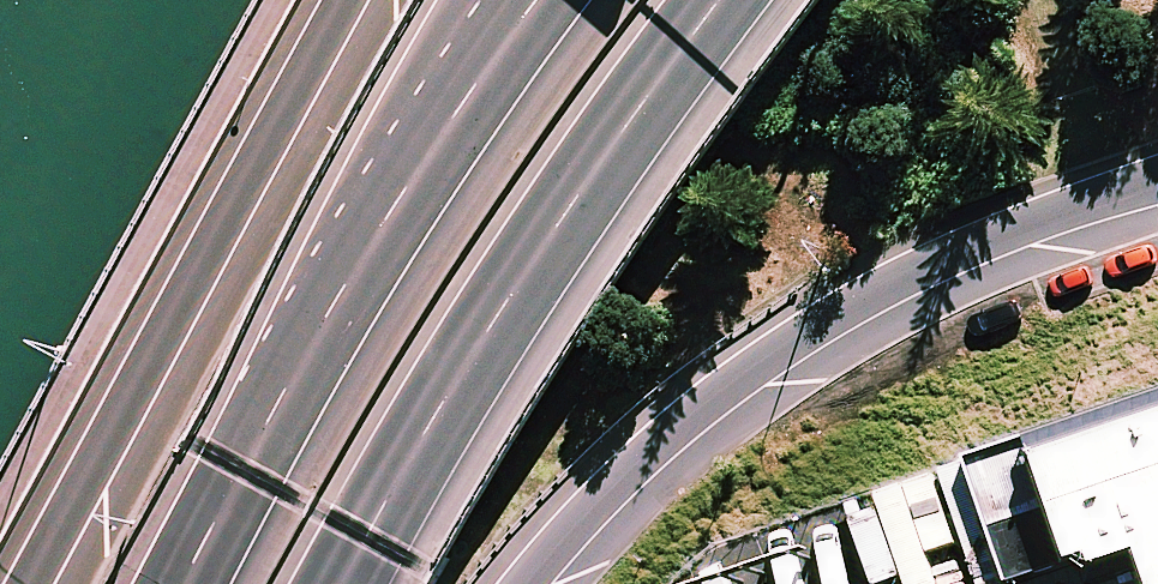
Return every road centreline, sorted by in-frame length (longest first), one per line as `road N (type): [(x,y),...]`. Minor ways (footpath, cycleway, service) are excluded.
road 1 (trunk): [(1157,192),(871,303),(703,414),(570,526),(524,583)]
road 2 (trunk): [(738,0),(523,297),(357,583)]
road 3 (trunk): [(37,583),(367,0)]
road 4 (trunk): [(206,583),(477,124)]
road 5 (trunk): [(477,124),(568,0)]
road 6 (trunk): [(477,124),(530,0)]

